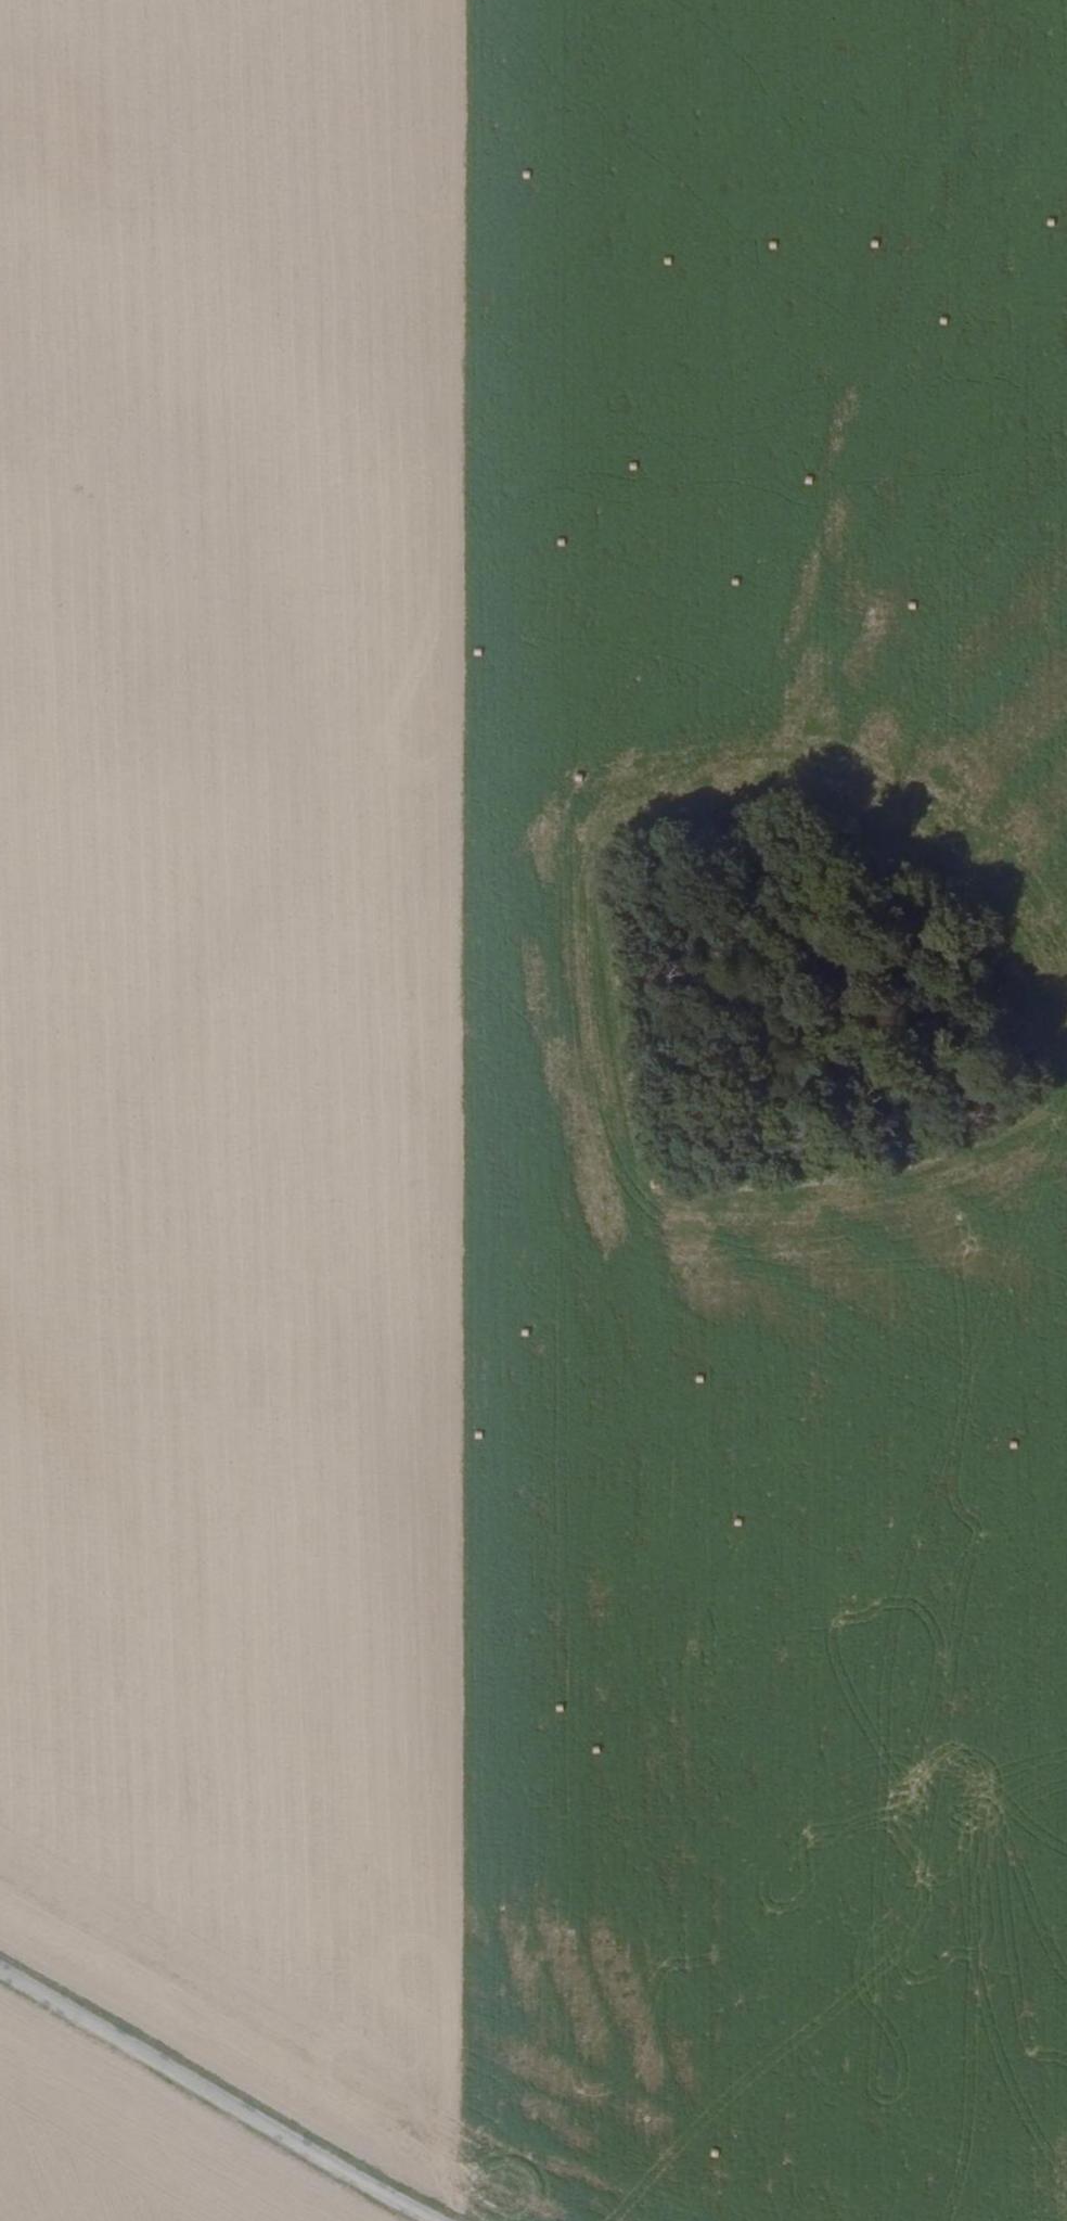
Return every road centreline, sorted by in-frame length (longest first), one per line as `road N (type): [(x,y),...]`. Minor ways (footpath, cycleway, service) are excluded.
road 1 (unclassified): [(0,1973),(429,2220)]

